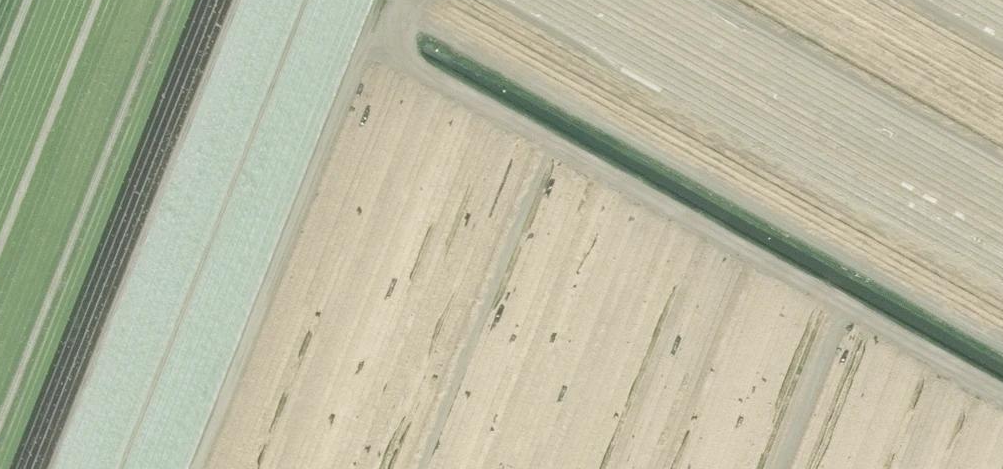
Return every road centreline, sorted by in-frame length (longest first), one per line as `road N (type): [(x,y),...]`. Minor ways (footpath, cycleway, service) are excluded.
road 1 (track): [(1002,393),(416,66),(409,39),(424,0)]

